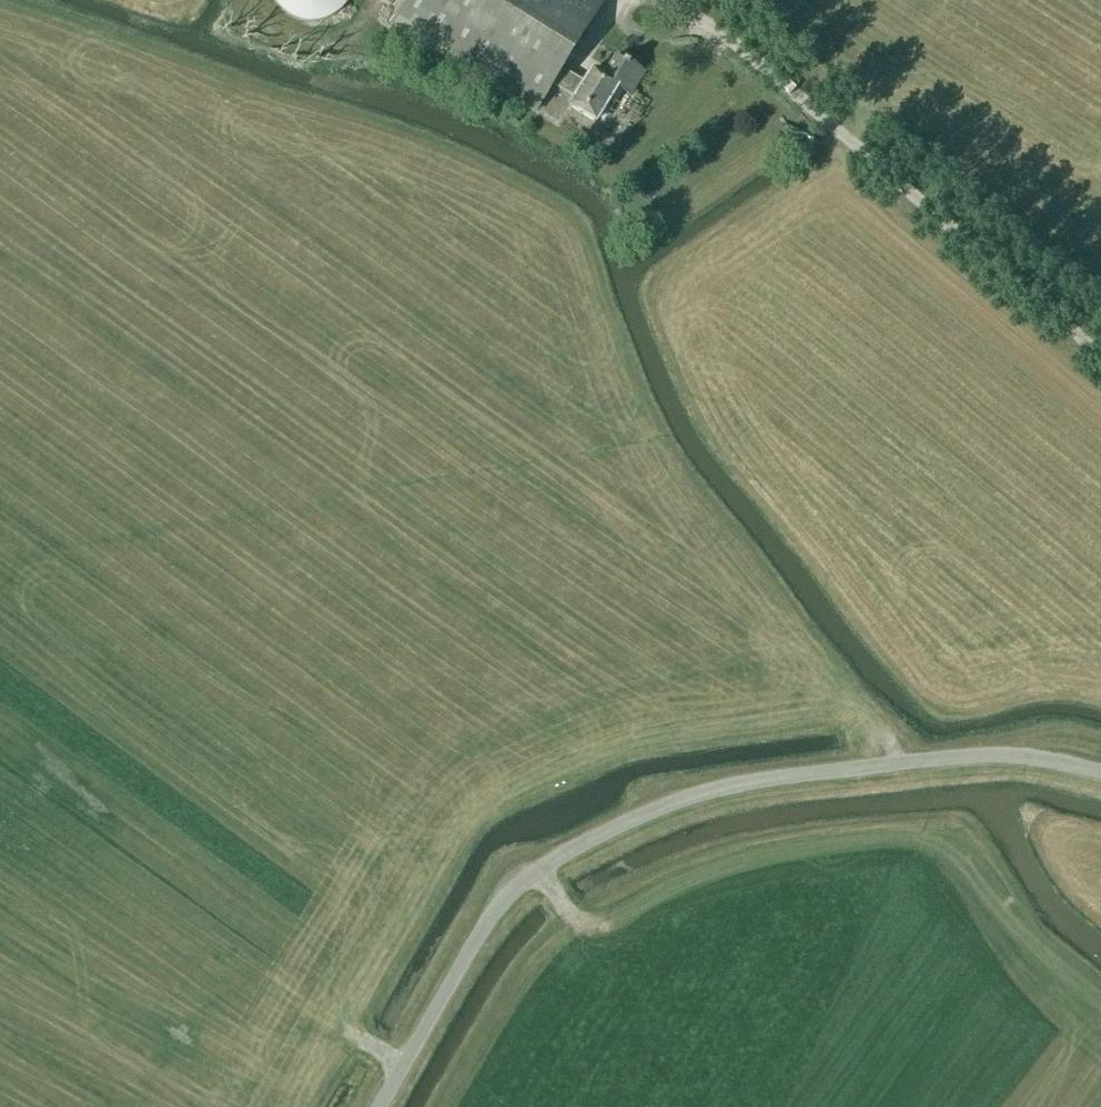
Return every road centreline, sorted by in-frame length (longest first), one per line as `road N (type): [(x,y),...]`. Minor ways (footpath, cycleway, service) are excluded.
road 1 (unclassified): [(381,1106),(512,894),(558,858),(627,823),(750,782),(912,761),(1016,755),(1100,771)]
road 2 (unclassified): [(1100,356),(719,30),(644,0)]

